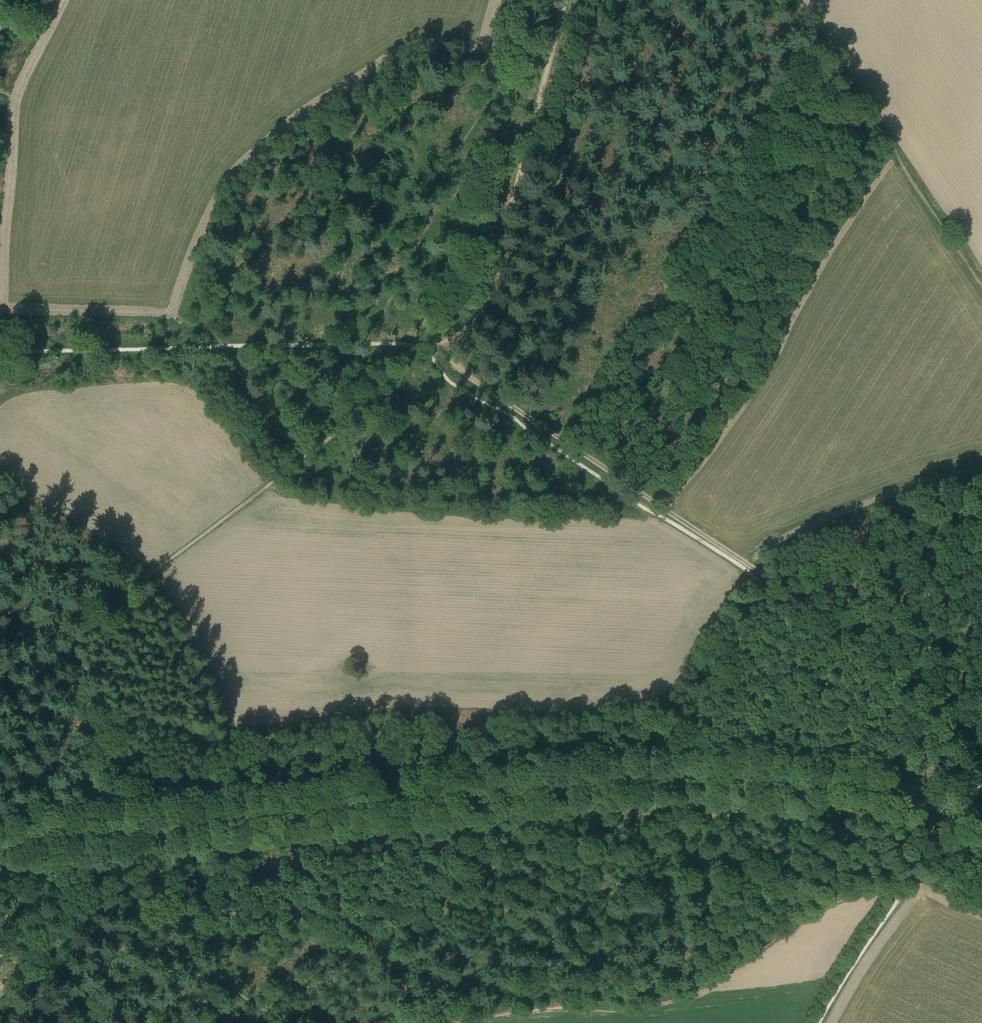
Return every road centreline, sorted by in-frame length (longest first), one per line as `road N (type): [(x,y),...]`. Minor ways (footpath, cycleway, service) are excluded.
road 1 (tertiary): [(981,817),(891,791),(672,777),(470,791),(0,844)]
road 2 (track): [(413,348),(440,354),(941,692),(981,767)]

